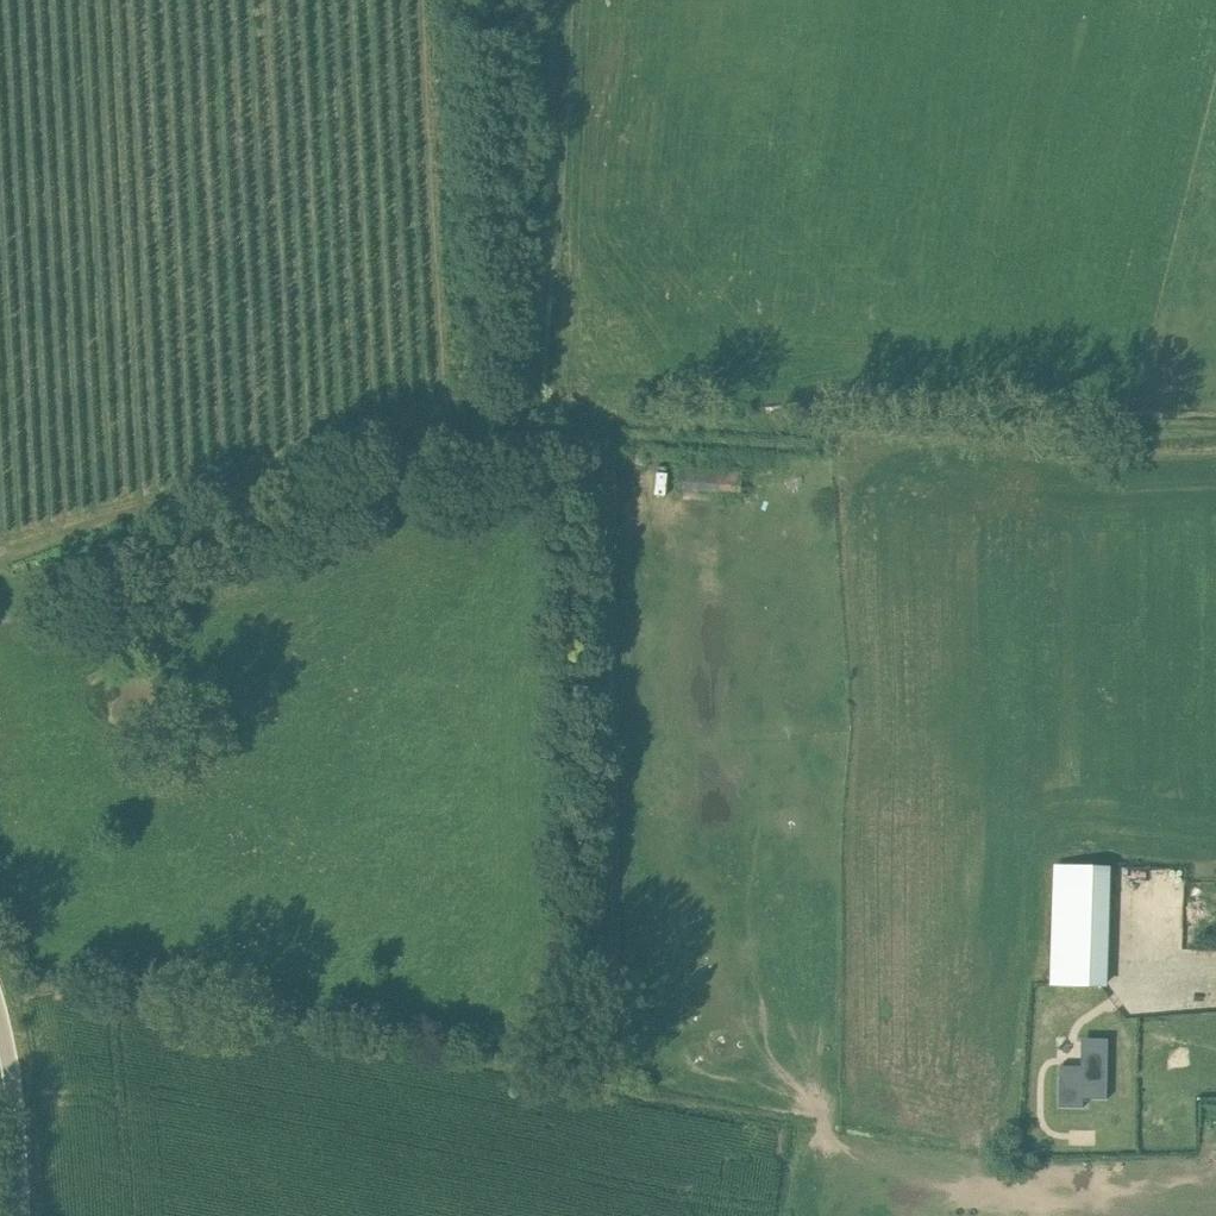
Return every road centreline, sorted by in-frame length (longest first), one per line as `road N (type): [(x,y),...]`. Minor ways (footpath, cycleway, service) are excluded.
road 1 (track): [(441,351),(420,0)]
road 2 (unclassified): [(21,1215),(0,1019)]

